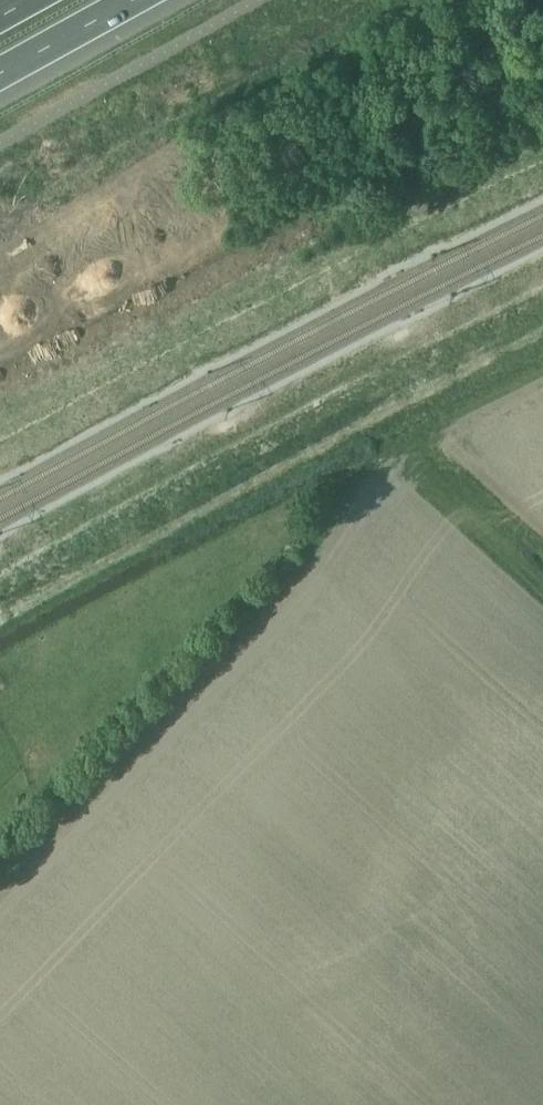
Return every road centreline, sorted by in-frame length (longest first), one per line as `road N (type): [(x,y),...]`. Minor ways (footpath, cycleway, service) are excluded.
road 1 (track): [(542,333),(0,621)]
road 2 (motorway): [(0,74),(134,0)]

